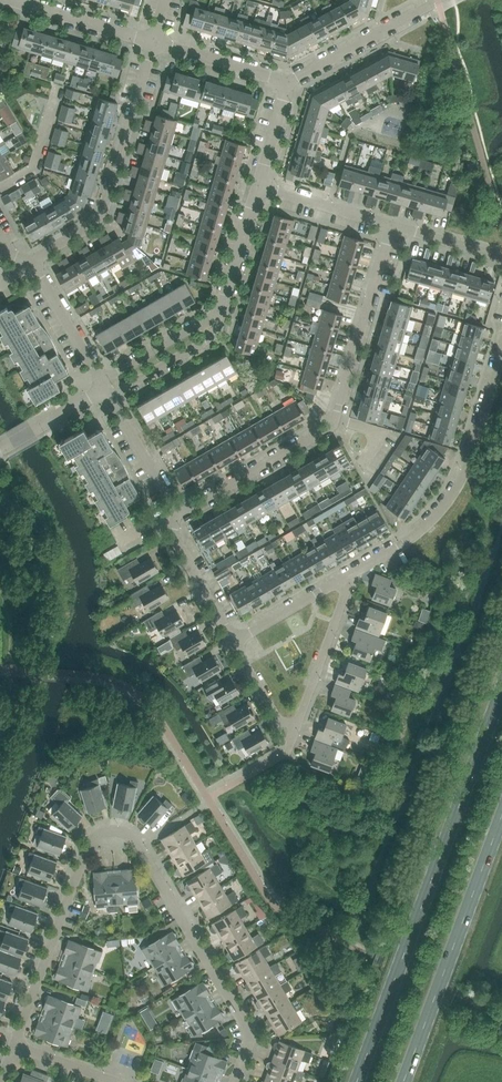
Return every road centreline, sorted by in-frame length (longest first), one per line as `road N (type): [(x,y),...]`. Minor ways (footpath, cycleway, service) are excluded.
road 1 (residential): [(14,1042),(78,863),(91,841),(113,831),(138,846),(250,1032),(234,1081)]
road 2 (primary): [(501,693),(357,1081)]
road 3 (residential): [(179,513),(331,429),(392,227)]
road 4 (residential): [(342,579),(421,531),(445,503),(471,452),(501,344)]
road 5 (primary): [(404,1081),(501,817)]
road 6 (residential): [(31,261),(102,220),(154,42)]
road 7 (residential): [(287,84),(442,0)]
road 8 (residential): [(292,742),(346,591),(342,579)]
road 9 (residential): [(102,389),(125,387),(213,336),(221,310)]
road 10 (residential): [(154,42),(8,0)]
road 11 (residential): [(234,642),(172,536),(179,513)]
road 12 (residential): [(102,389),(31,261)]
road 13 (residential): [(179,513),(102,389)]
road 14 (residential): [(221,310),(113,372),(102,389)]
road 15 (residential): [(287,84),(154,42)]
road 16 (residential): [(392,227),(260,184)]
road 17 (residential): [(221,310),(260,184)]
road 18 (residential): [(234,642),(342,579)]

